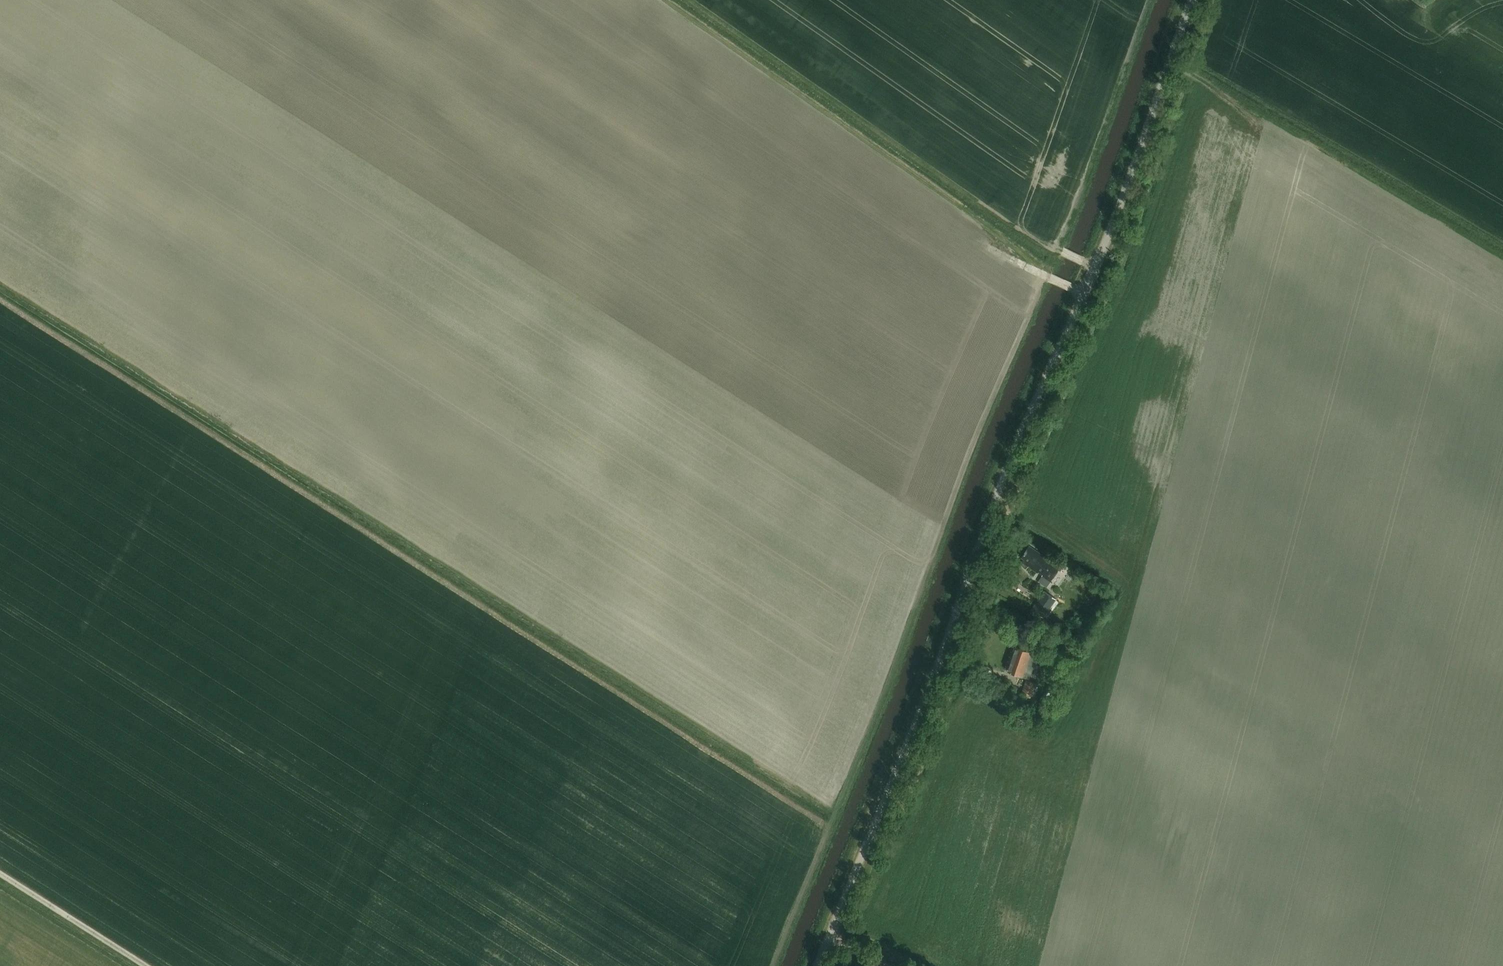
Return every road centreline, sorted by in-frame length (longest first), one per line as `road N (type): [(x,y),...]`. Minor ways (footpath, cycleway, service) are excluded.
road 1 (unclassified): [(819,965),(916,748),(994,503),(1093,270),(1192,0)]

